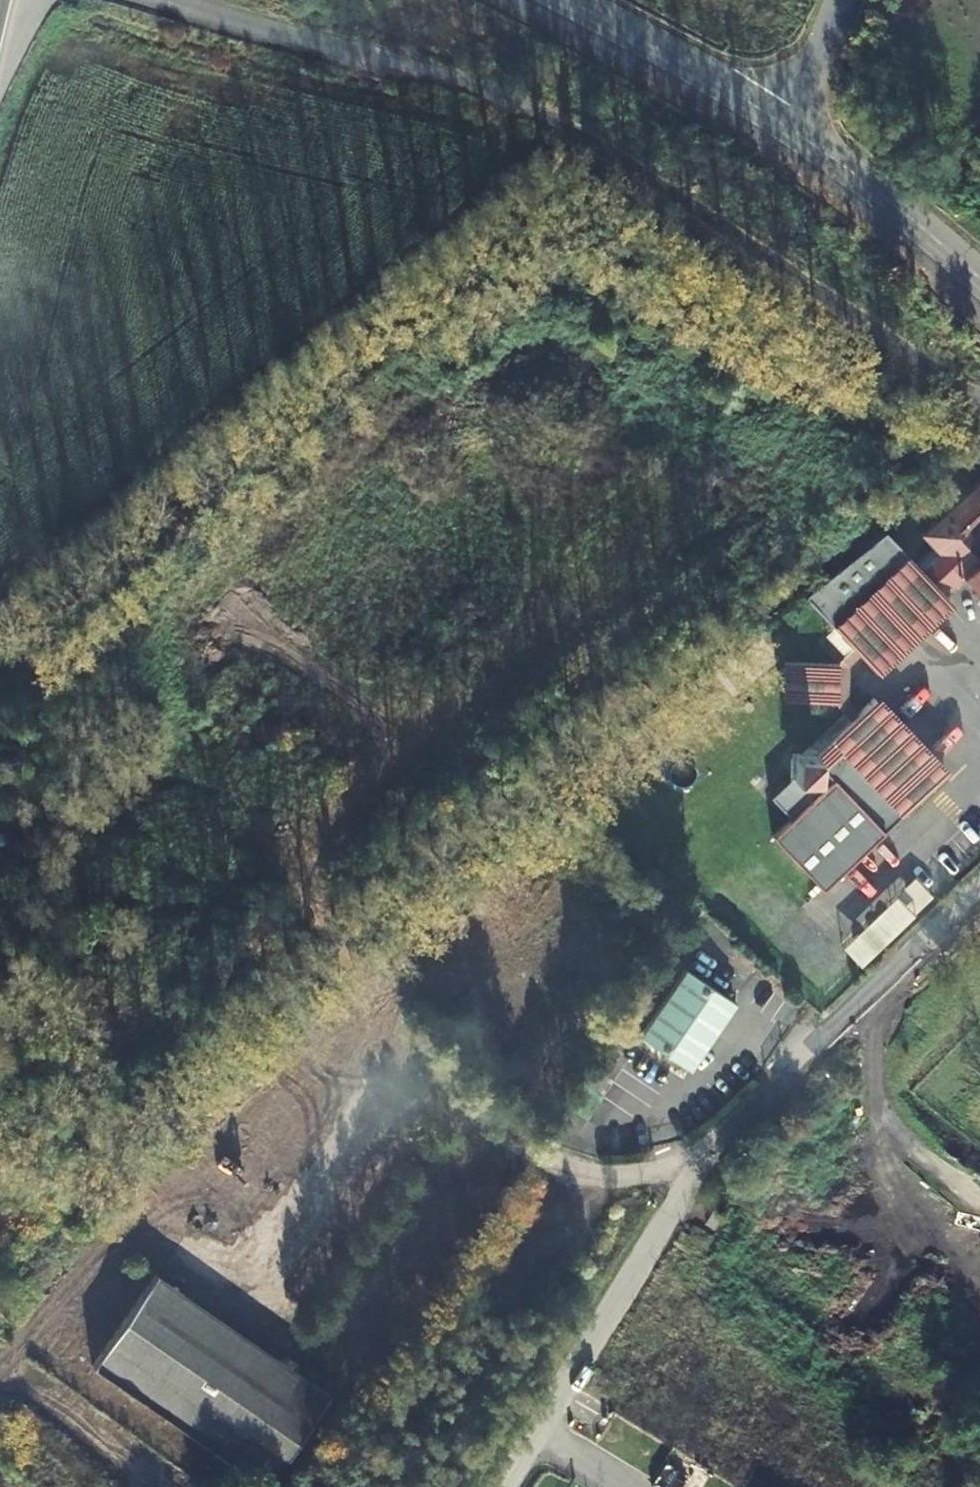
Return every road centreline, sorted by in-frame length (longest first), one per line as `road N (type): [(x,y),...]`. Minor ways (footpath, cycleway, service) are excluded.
road 1 (tertiary): [(979,281),(782,124)]
road 2 (tertiary): [(782,124),(568,0)]
road 3 (residential): [(782,124),(840,0)]

